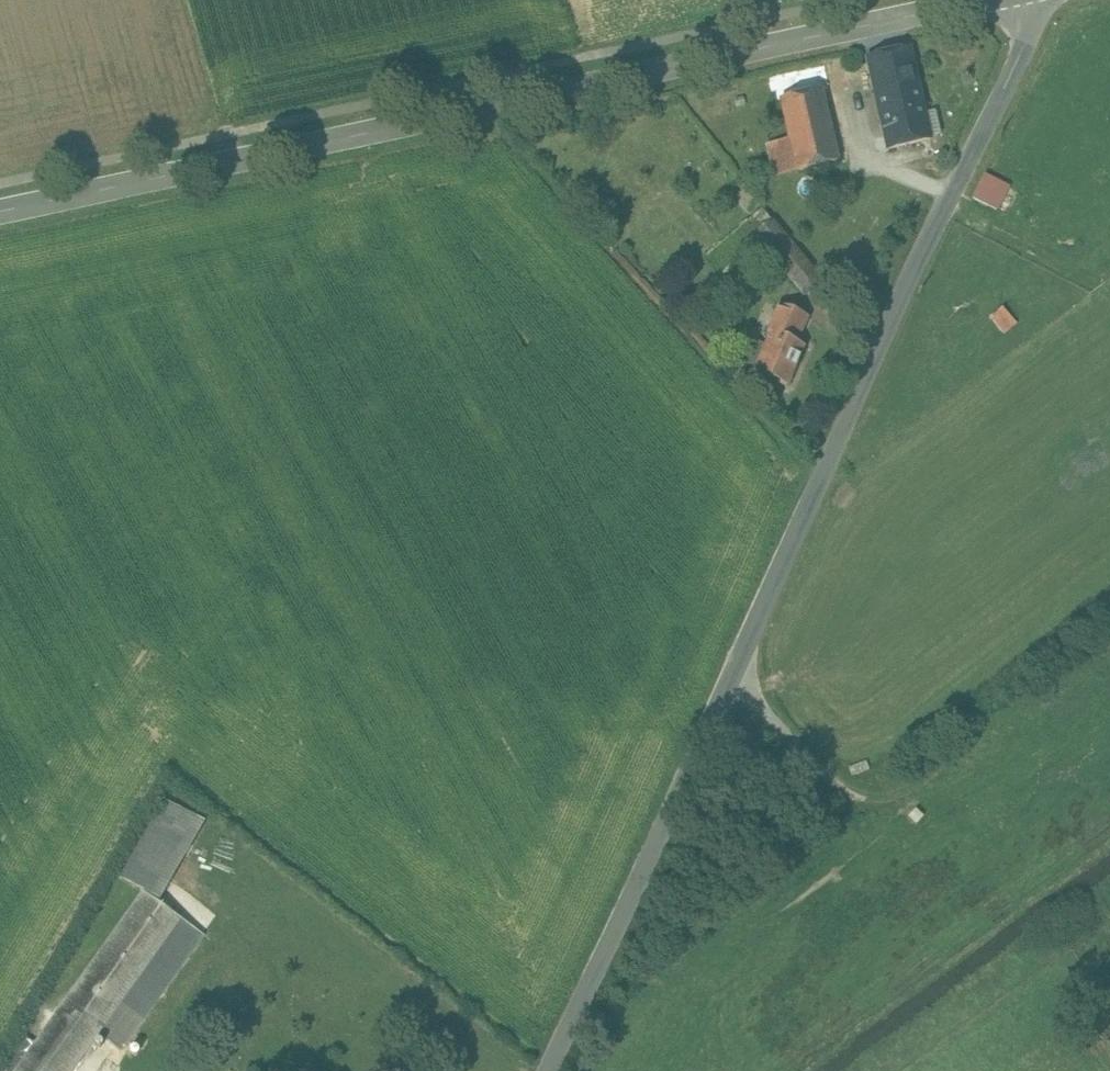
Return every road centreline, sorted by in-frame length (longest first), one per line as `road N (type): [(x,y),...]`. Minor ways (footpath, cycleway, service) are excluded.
road 1 (unclassified): [(1046,0),(883,334),(645,884),(554,1070)]
road 2 (tertiary): [(0,210),(977,0)]

